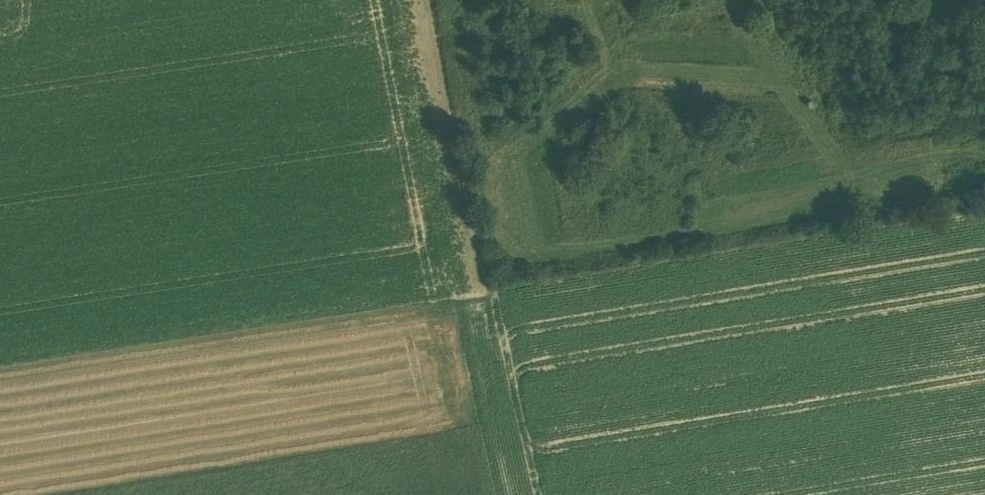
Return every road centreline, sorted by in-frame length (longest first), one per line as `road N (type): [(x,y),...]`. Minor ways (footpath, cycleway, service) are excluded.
road 1 (track): [(984,150),(865,163),(780,91),(658,72)]

